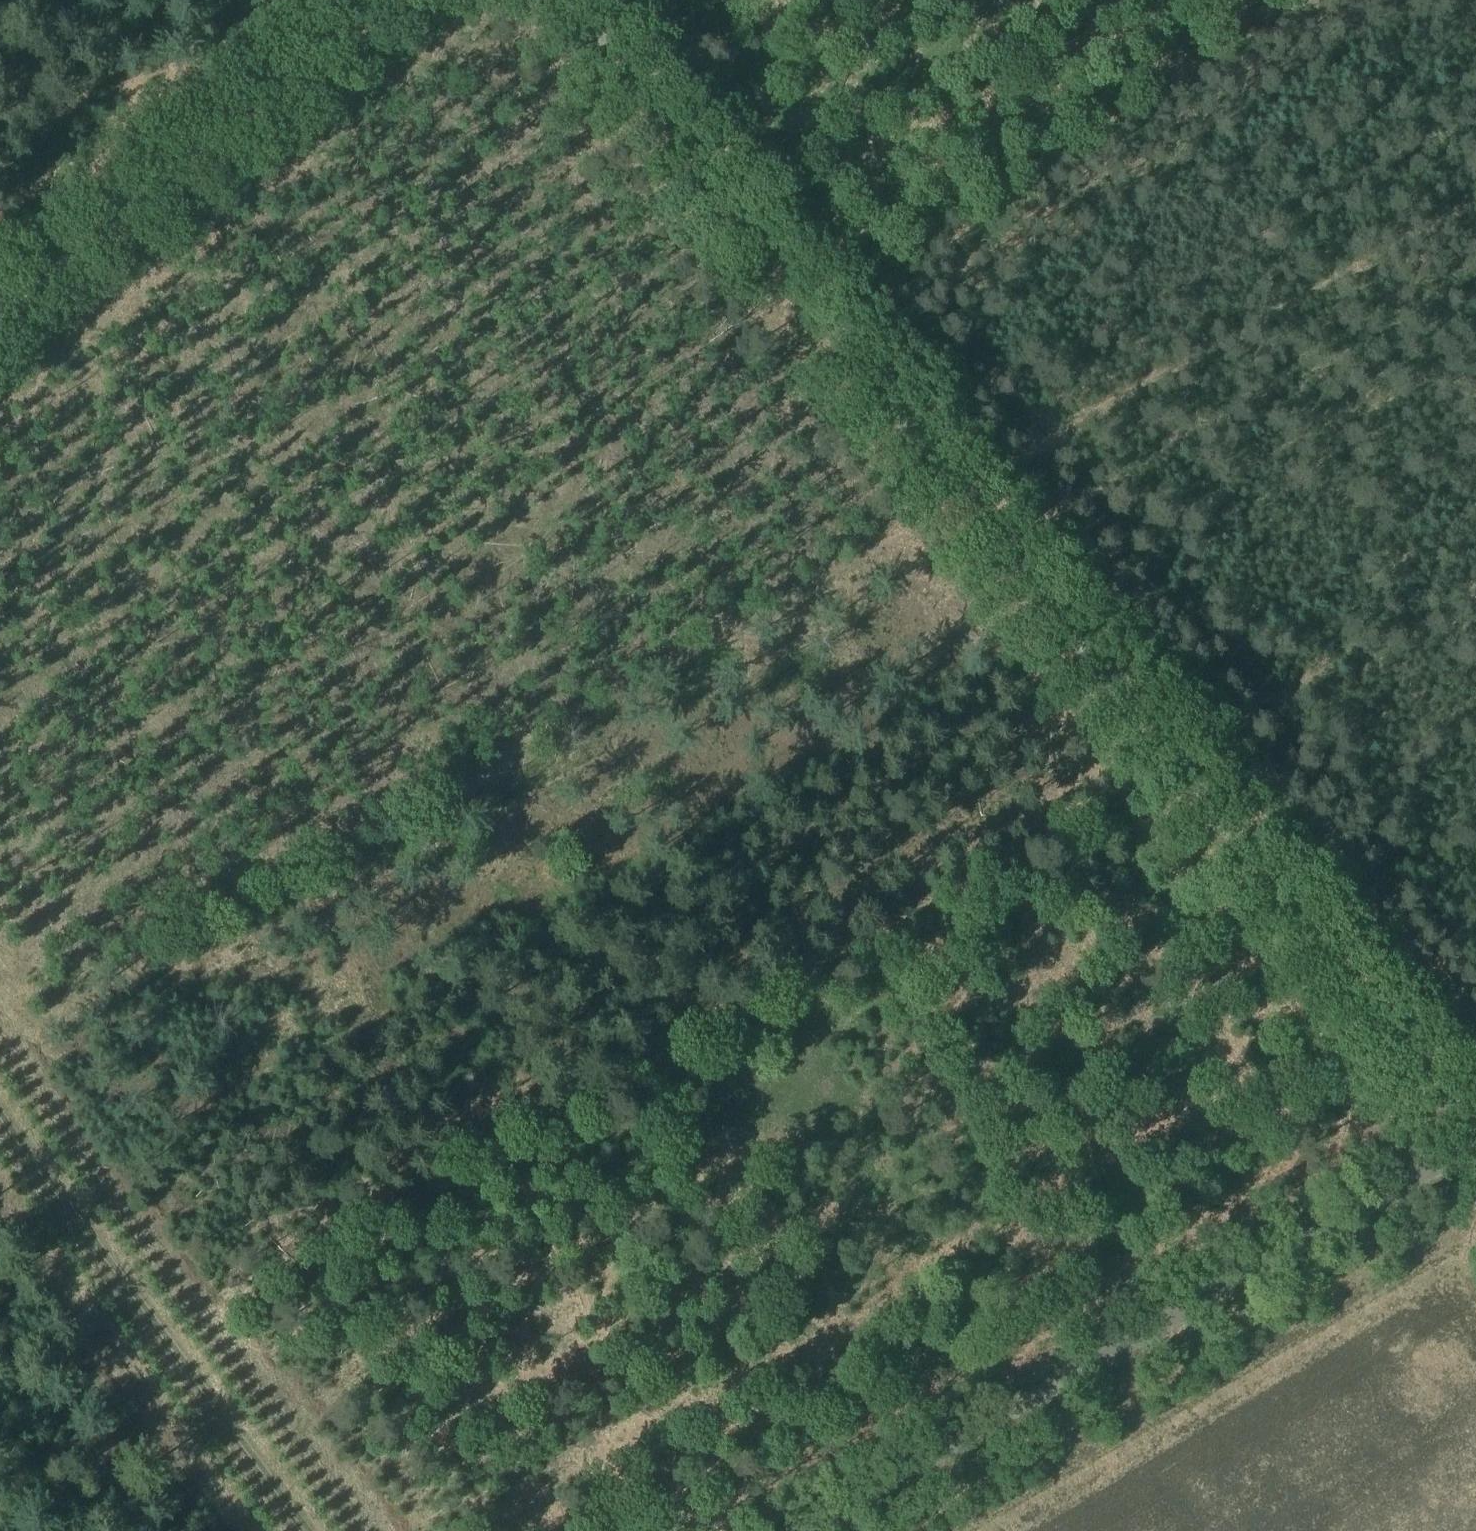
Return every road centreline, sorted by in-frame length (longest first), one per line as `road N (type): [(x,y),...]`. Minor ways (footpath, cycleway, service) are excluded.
road 1 (track): [(573,0),(1475,1118)]
road 2 (unclassified): [(835,1530),(1475,1162)]
road 3 (track): [(0,310),(370,0)]

